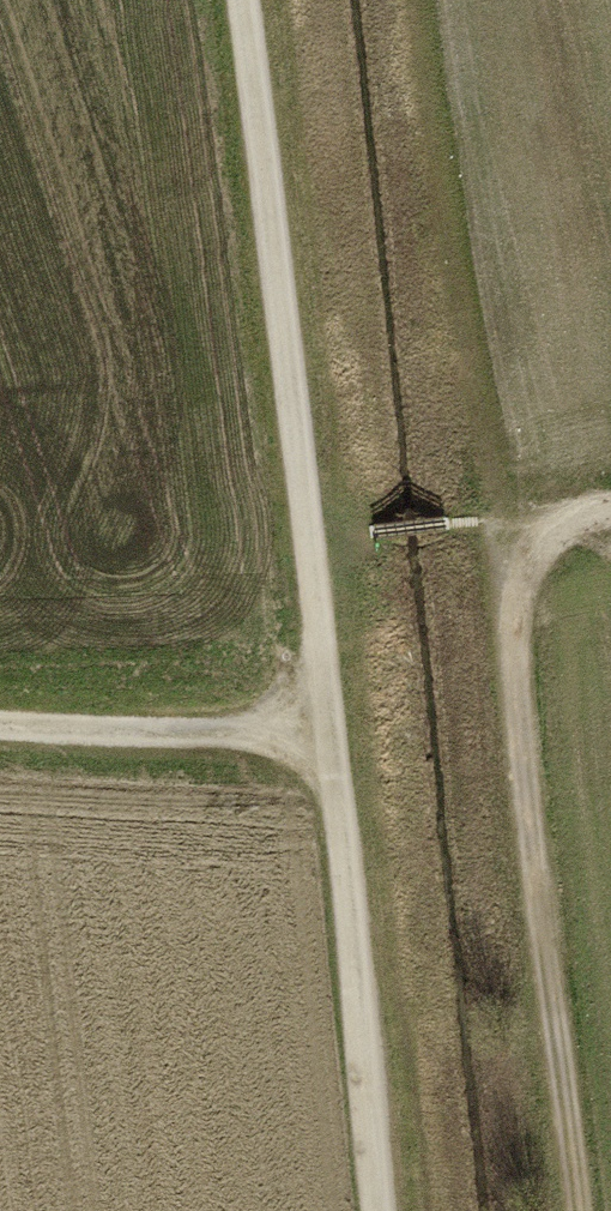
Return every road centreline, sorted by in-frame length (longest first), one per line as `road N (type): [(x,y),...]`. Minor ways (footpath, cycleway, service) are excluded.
road 1 (track): [(242,0),(319,536),(380,1210)]
road 2 (track): [(565,1210),(502,618),(537,542),(610,511)]
road 3 (track): [(0,732),(334,752)]

